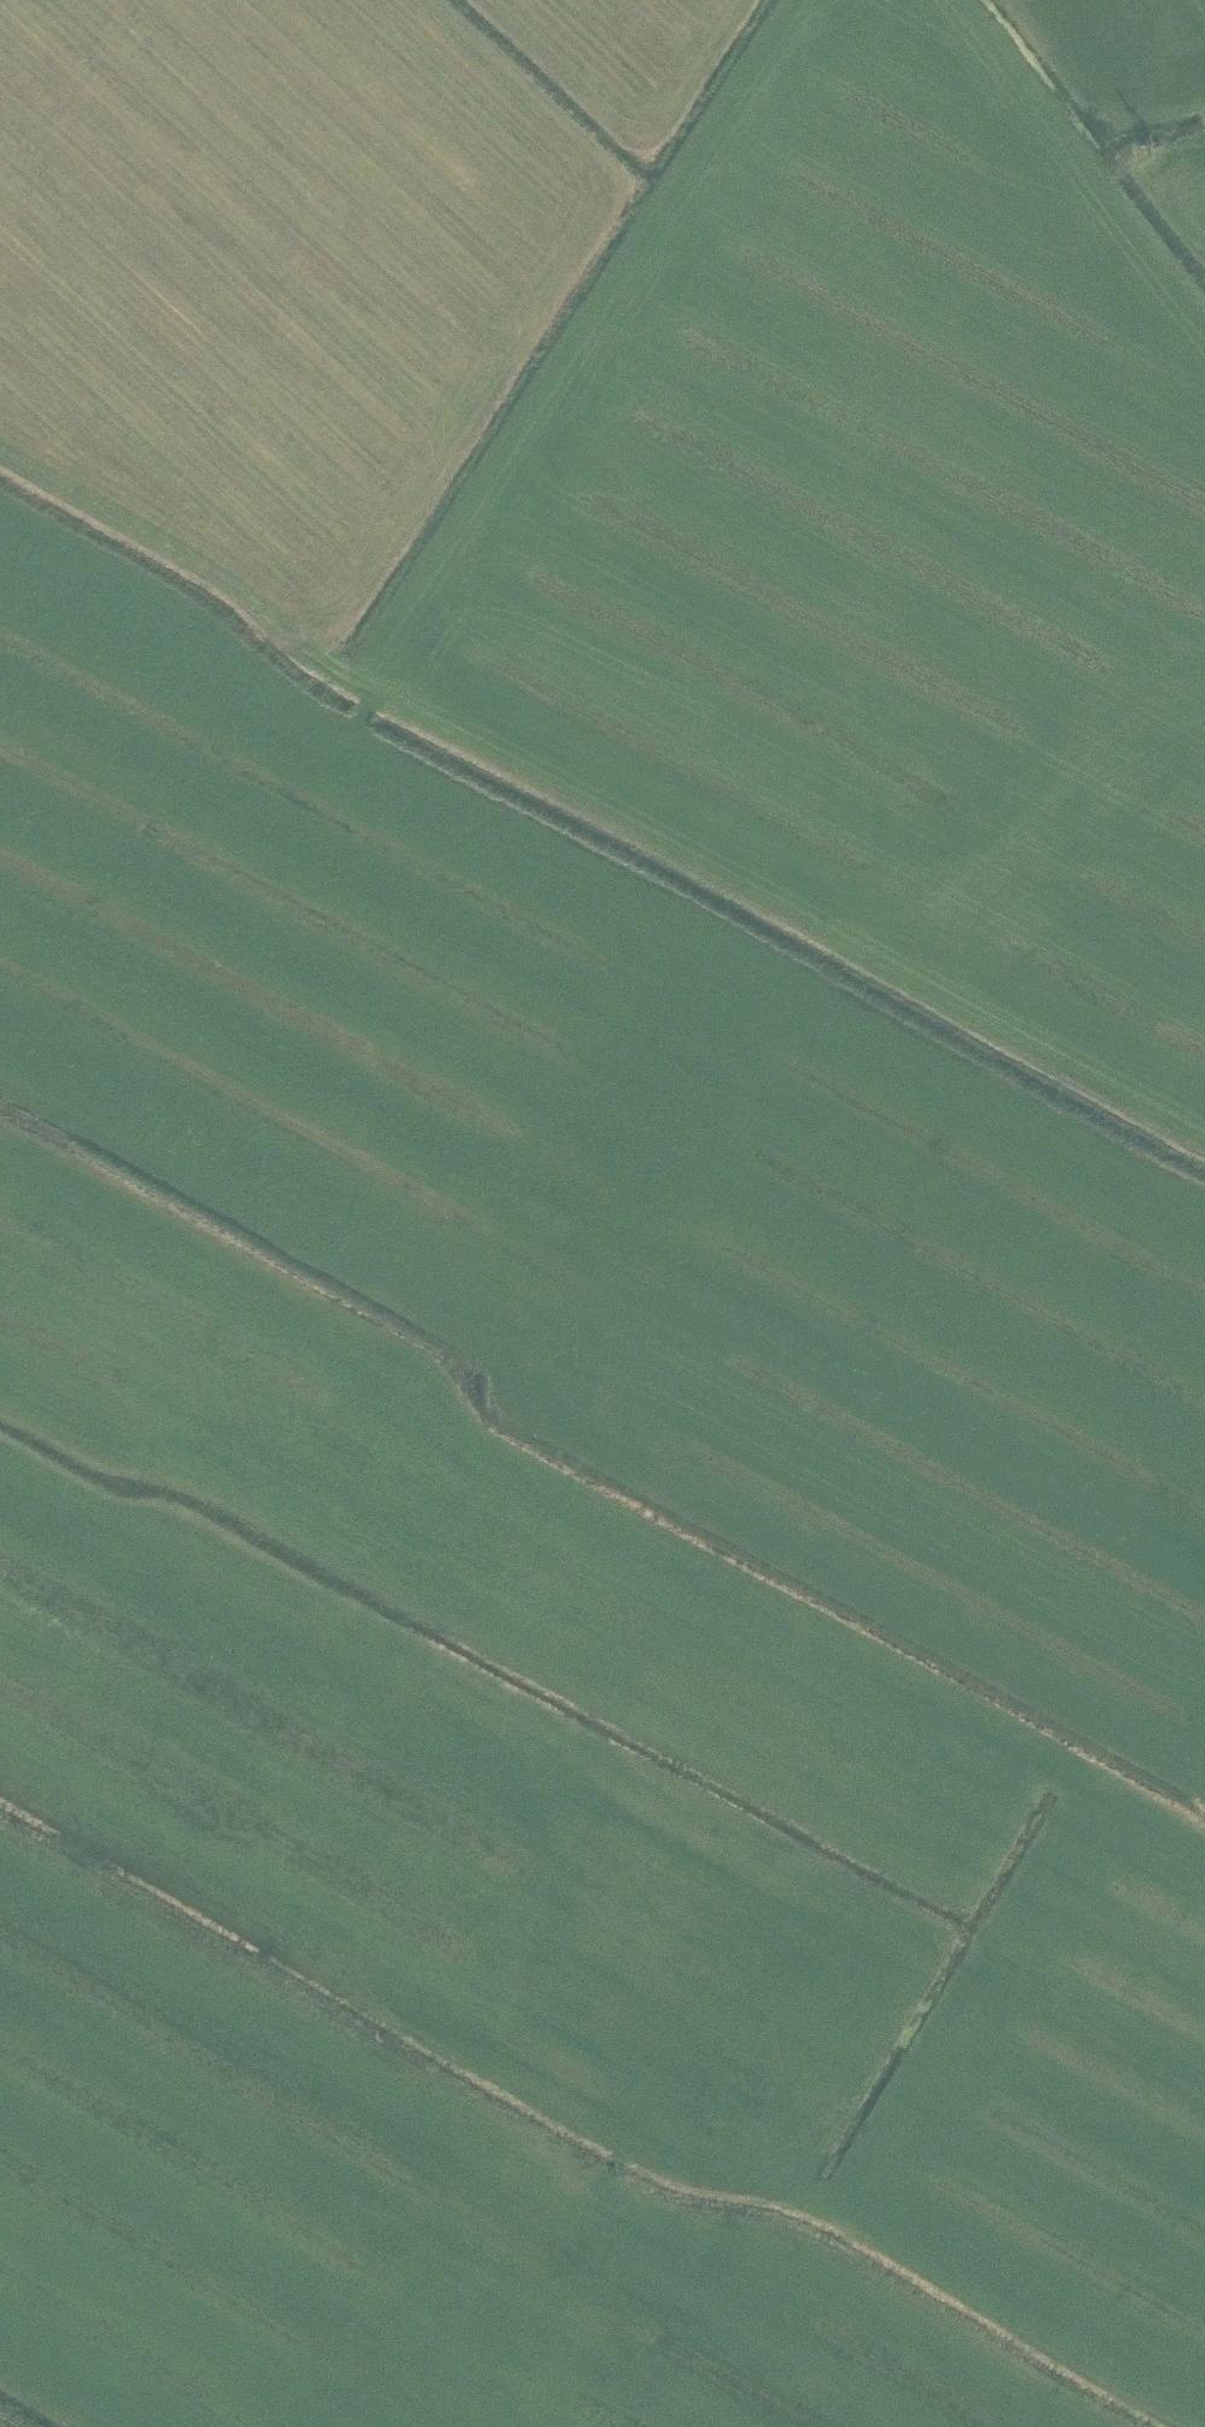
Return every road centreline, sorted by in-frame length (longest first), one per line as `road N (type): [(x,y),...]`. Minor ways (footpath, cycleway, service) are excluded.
road 1 (track): [(0,452),(251,594),(314,654),(1204,1143)]

